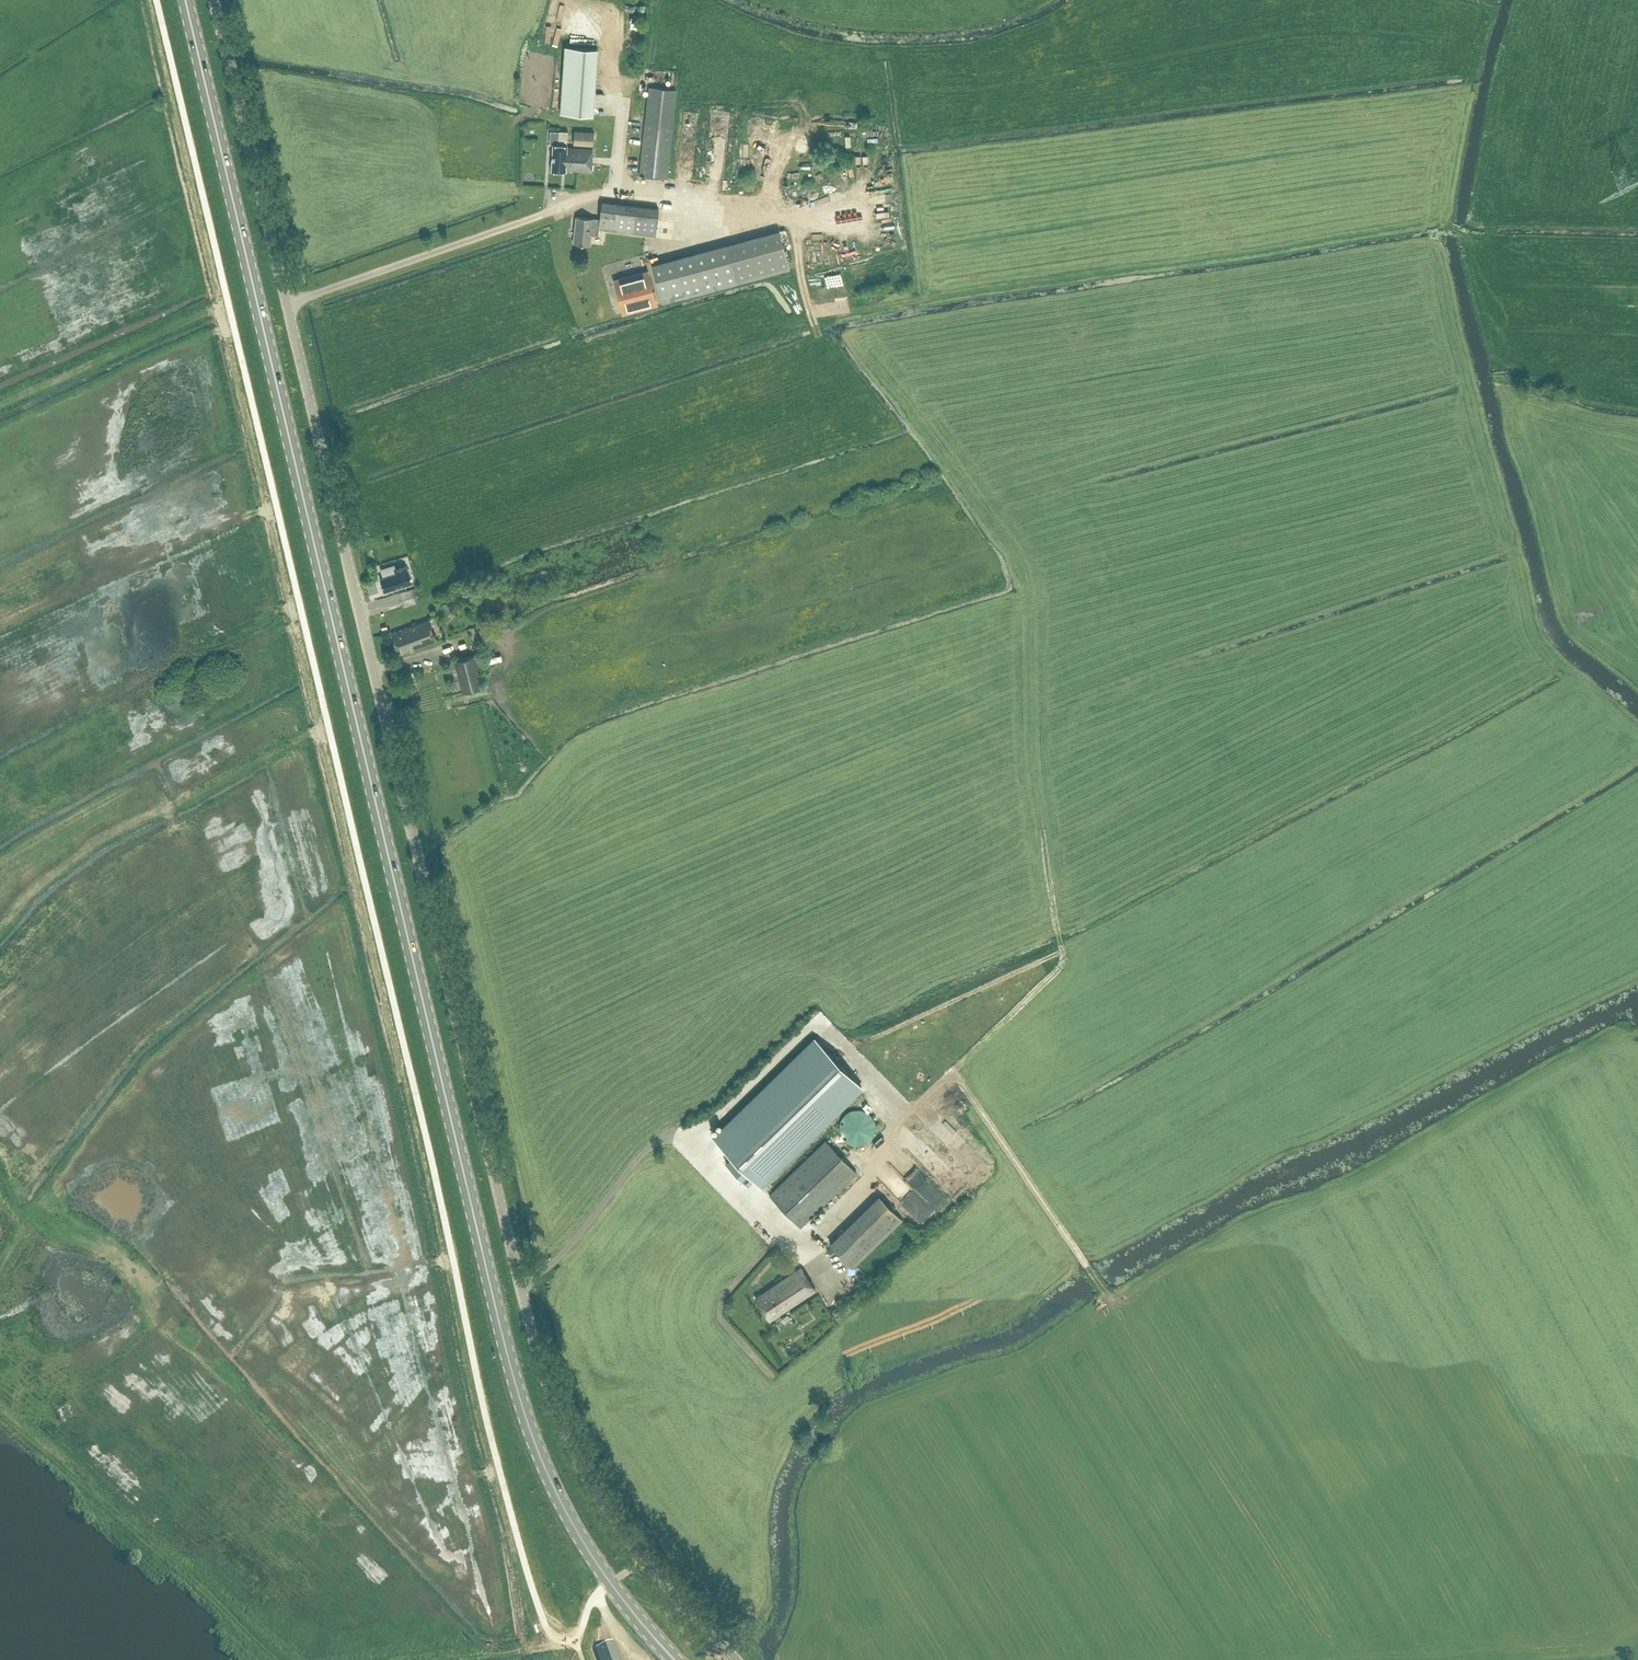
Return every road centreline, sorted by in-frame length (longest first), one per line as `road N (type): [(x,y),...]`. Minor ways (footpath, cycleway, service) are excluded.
road 1 (primary): [(610,1582),(537,1453),(505,1350),(185,0)]
road 2 (unclassified): [(642,1559),(578,1462),(534,1338),(213,0)]
road 3 (unclassified): [(736,1659),(642,1559)]

